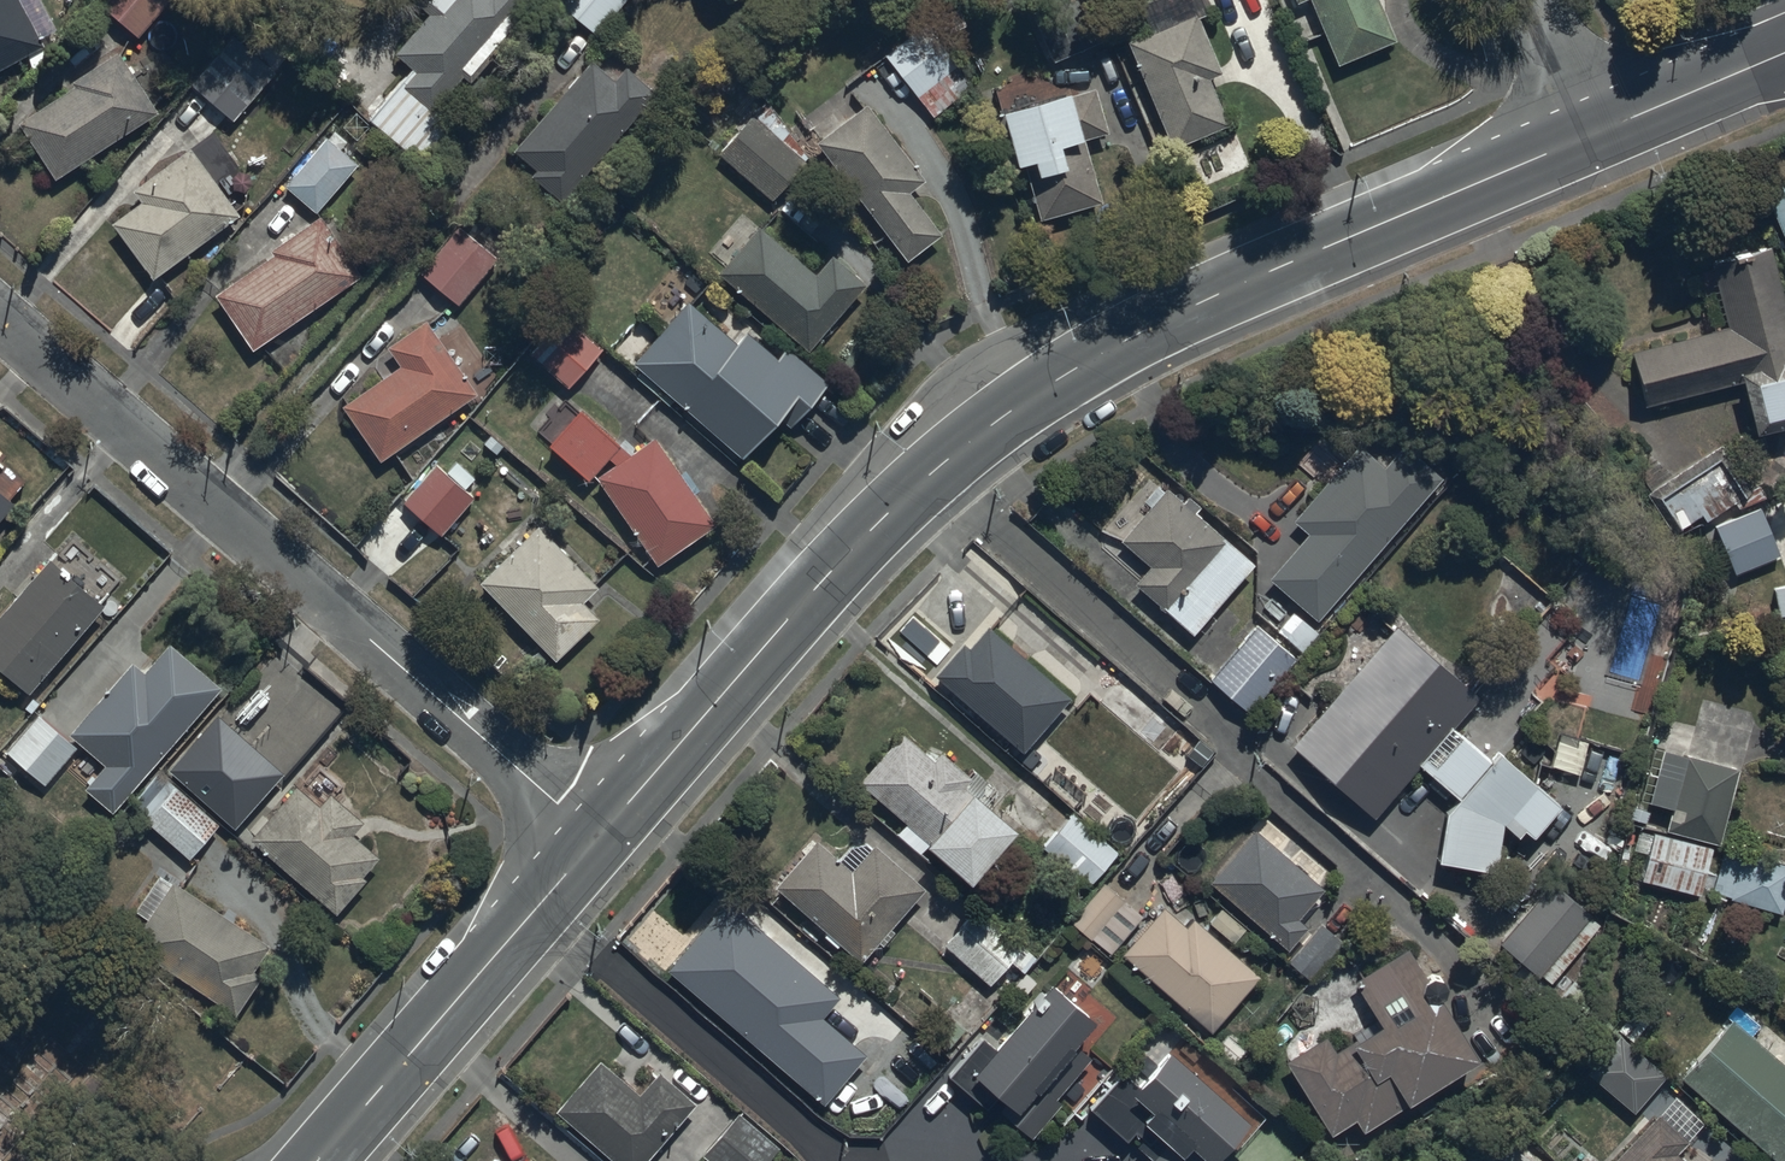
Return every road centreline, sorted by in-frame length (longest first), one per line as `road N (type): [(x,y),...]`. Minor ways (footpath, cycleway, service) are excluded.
road 1 (secondary): [(595,833),(851,542),(930,467),(1131,338),(1583,137)]
road 2 (residential): [(595,833),(0,318)]
road 3 (secondary): [(315,1160),(595,833)]
road 4 (secondary): [(1583,137),(1784,52)]
road 5 (residential): [(1531,0),(1583,137)]

